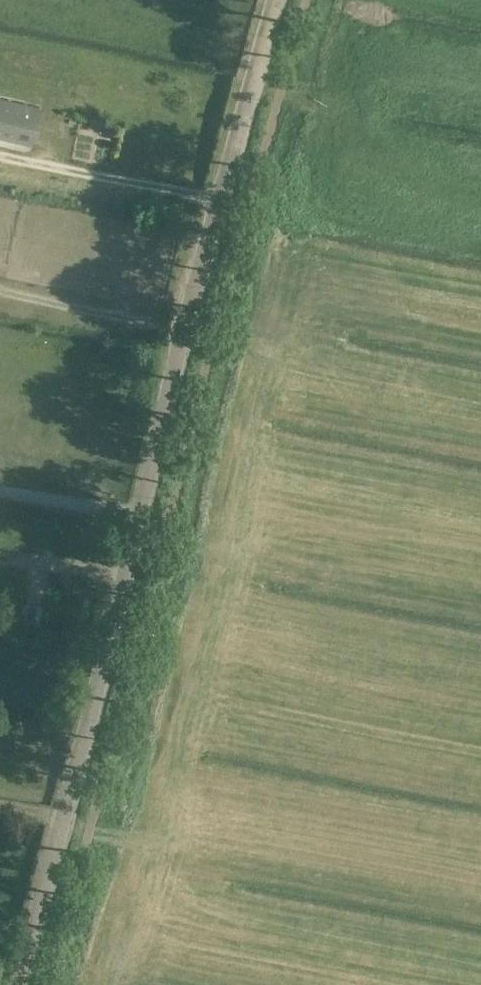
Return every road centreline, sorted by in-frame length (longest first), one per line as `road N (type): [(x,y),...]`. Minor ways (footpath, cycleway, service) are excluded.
road 1 (tertiary): [(19,984),(281,0)]

